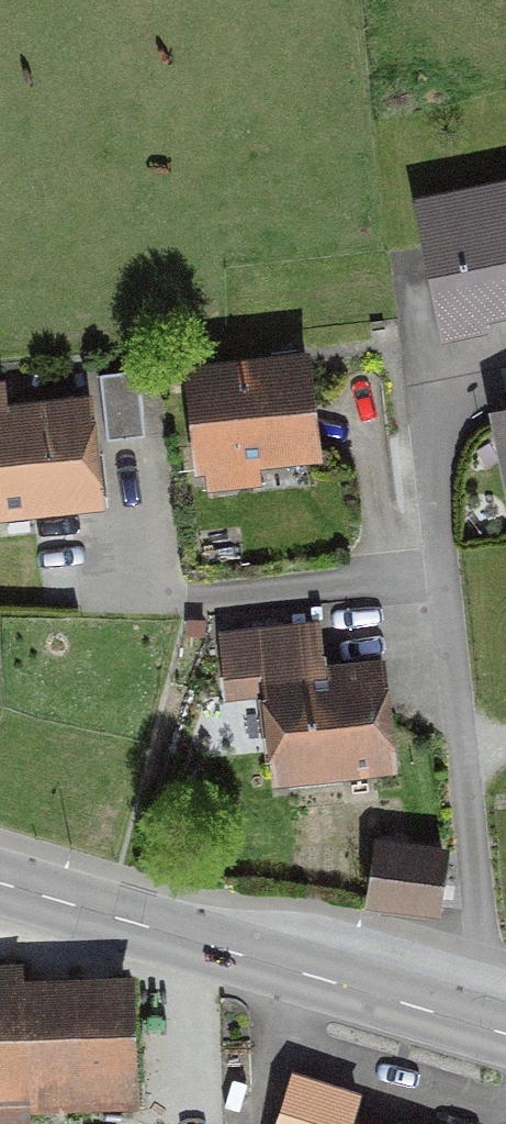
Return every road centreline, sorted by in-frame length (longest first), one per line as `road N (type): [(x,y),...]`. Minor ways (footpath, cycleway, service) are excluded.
road 1 (secondary): [(0,888),(505,1034)]

